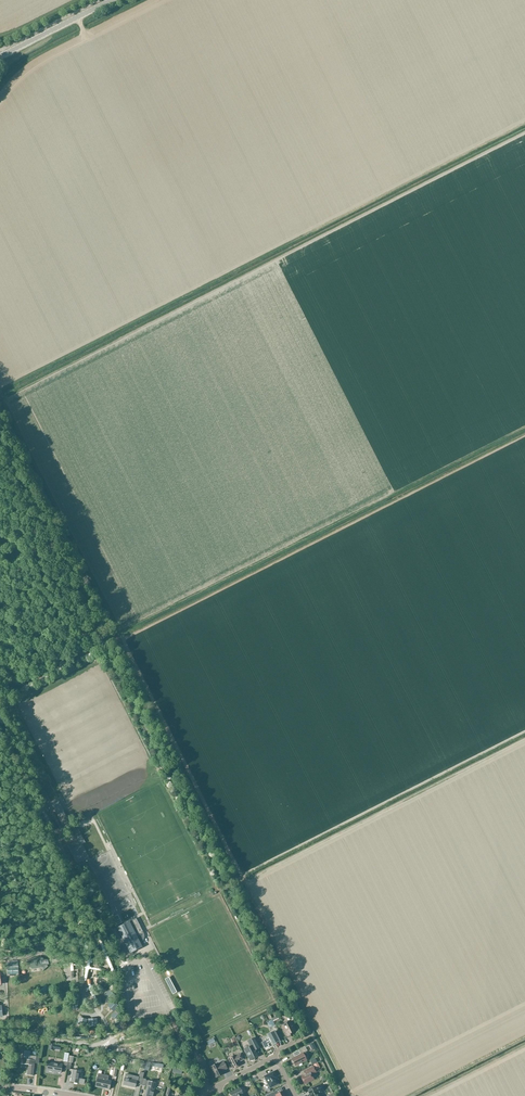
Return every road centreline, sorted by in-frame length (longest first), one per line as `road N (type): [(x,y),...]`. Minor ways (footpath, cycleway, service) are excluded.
road 1 (unclassified): [(0,55),(114,0)]

